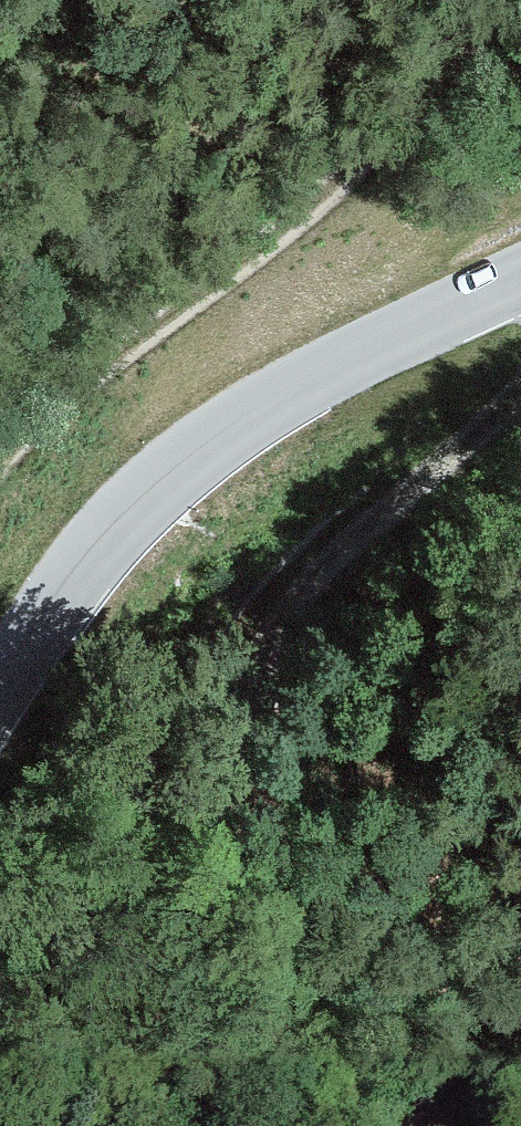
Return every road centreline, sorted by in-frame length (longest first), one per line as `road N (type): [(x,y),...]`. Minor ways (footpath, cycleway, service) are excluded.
road 1 (track): [(520,395),(315,592),(273,640),(256,675),(250,790),(348,1125)]
road 2 (track): [(511,0),(450,61),(401,127),(292,234),(85,381),(0,475)]
road 3 (tertiary): [(0,696),(95,552),(170,476),(303,385),(520,279)]

